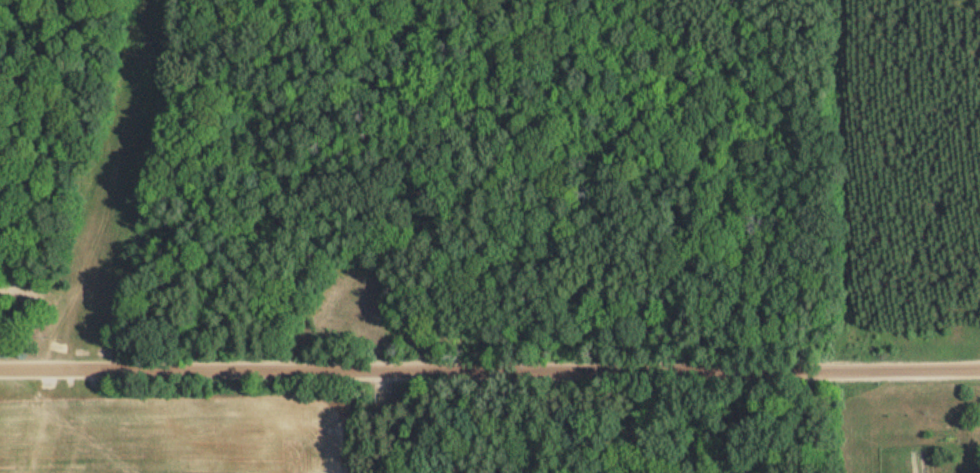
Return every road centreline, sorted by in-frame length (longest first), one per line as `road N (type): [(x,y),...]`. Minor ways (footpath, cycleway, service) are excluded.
road 1 (residential): [(0,369),(979,366)]
road 2 (residential): [(369,422),(463,449),(538,450),(622,472)]

